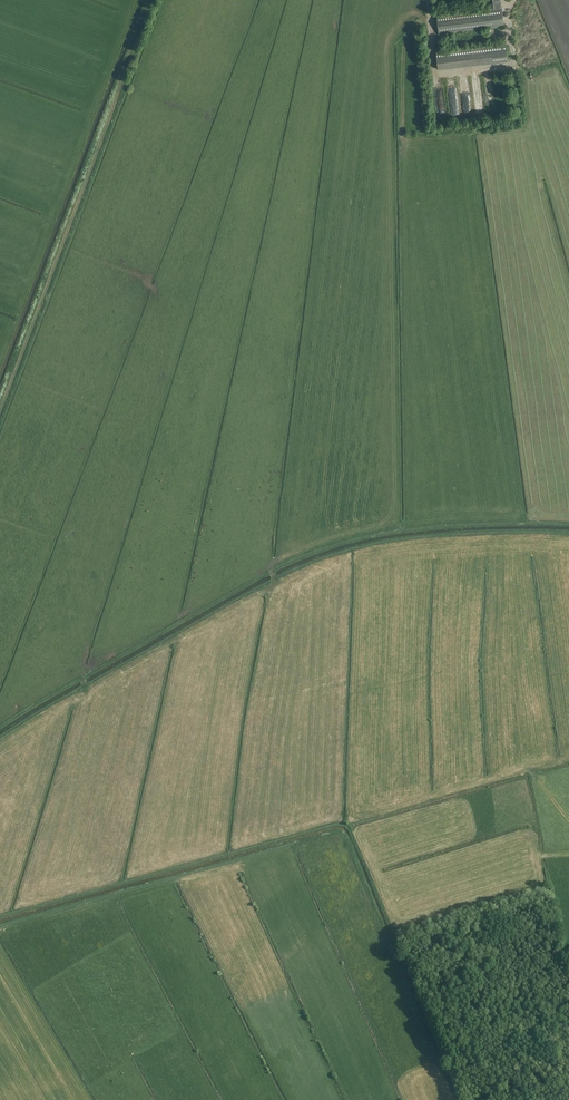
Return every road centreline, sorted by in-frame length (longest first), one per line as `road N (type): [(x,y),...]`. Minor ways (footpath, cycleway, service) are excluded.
road 1 (track): [(0,407),(152,0)]

